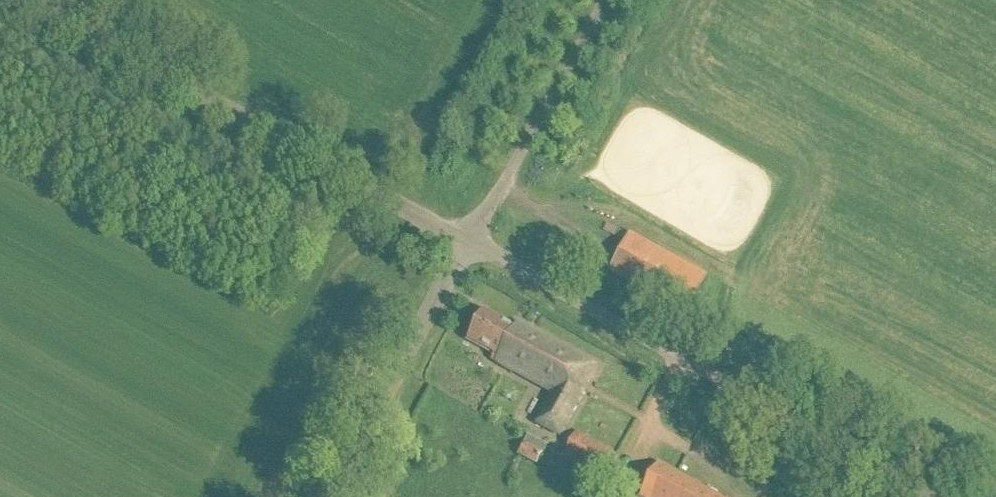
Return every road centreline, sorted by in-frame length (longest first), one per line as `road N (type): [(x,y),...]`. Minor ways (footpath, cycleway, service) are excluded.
road 1 (unclassified): [(466,245),(927,496)]
road 2 (unclassified): [(466,245),(27,0)]
road 3 (unclassified): [(327,496),(466,245)]
road 4 (unclassified): [(466,245),(605,0)]

